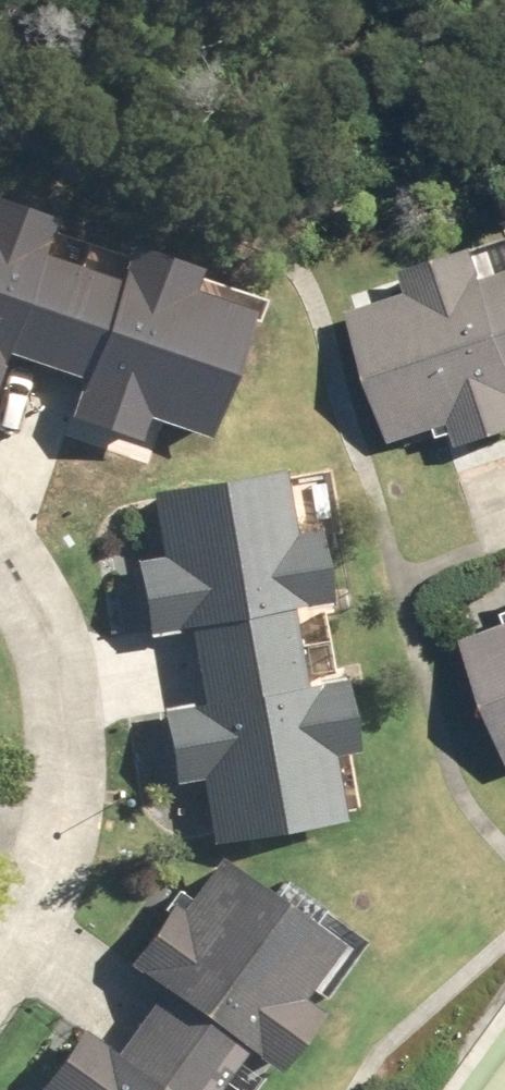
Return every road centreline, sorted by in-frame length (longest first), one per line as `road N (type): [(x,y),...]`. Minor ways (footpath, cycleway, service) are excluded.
road 1 (residential): [(0,551),(30,590),(53,714),(59,825),(0,984)]

